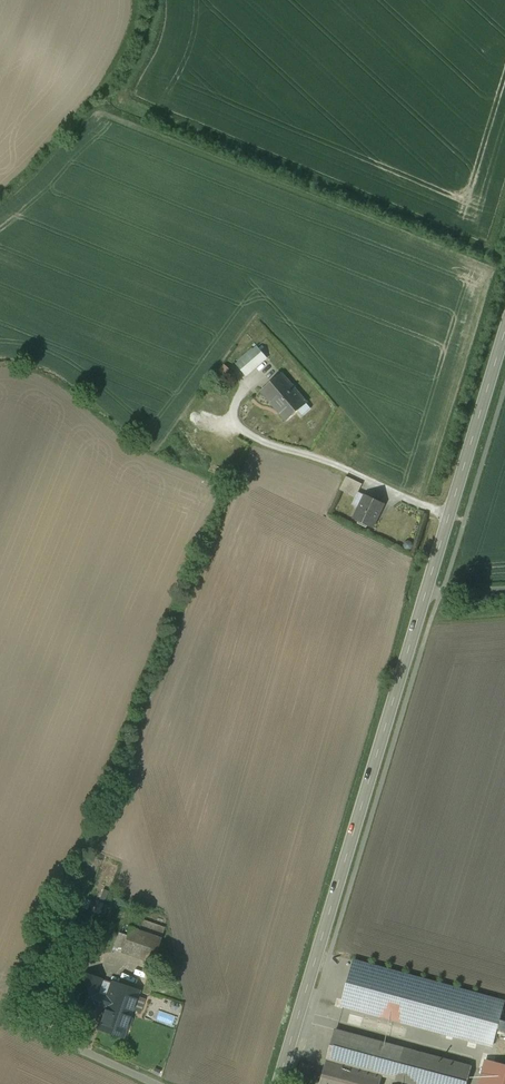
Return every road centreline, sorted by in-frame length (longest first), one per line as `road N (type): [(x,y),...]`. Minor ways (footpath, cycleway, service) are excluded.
road 1 (tertiary): [(504,336),(279,1083)]

